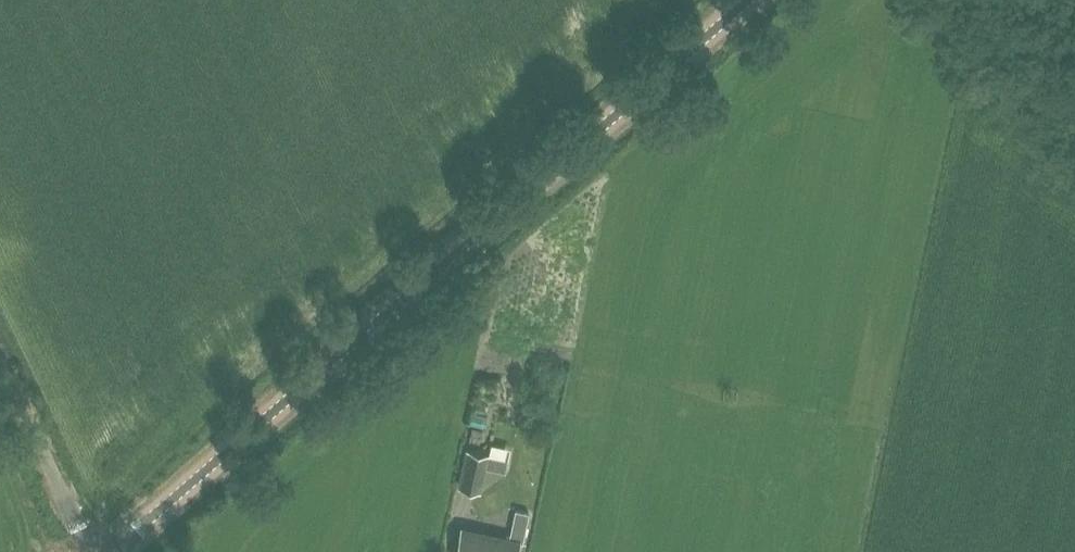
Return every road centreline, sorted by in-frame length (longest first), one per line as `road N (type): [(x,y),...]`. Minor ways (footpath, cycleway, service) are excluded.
road 1 (unclassified): [(116,551),(752,0)]
road 2 (unclassified): [(91,551),(0,364)]

